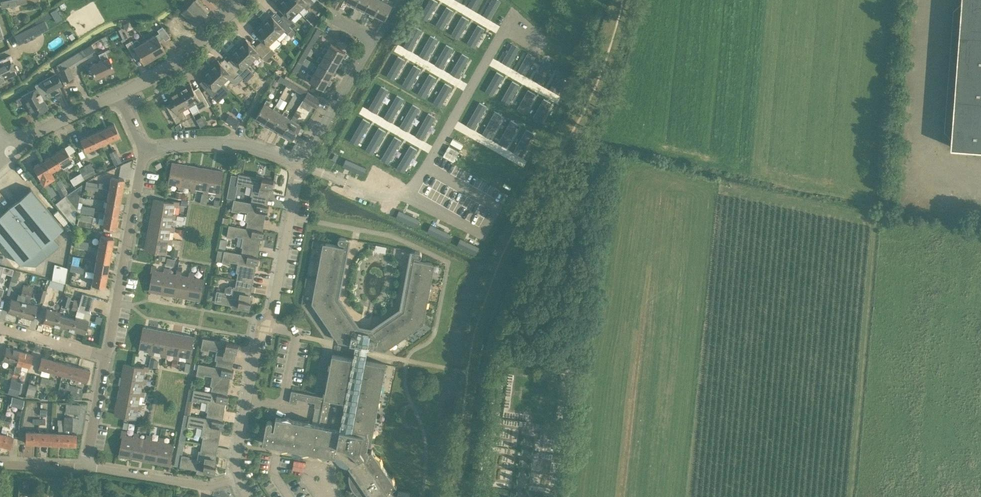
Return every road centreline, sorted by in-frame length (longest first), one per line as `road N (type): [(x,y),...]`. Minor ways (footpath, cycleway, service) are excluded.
road 1 (residential): [(300,160),(272,308),(259,329),(239,479)]
road 2 (residential): [(107,356),(142,151)]
road 3 (residential): [(300,160),(373,41),(333,19)]
road 4 (residential): [(142,151),(235,144),(300,160)]
road 5 (residential): [(239,479),(209,487),(86,466)]
road 6 (residential): [(120,93),(180,57),(241,0)]
road 7 (residential): [(11,151),(120,93)]

